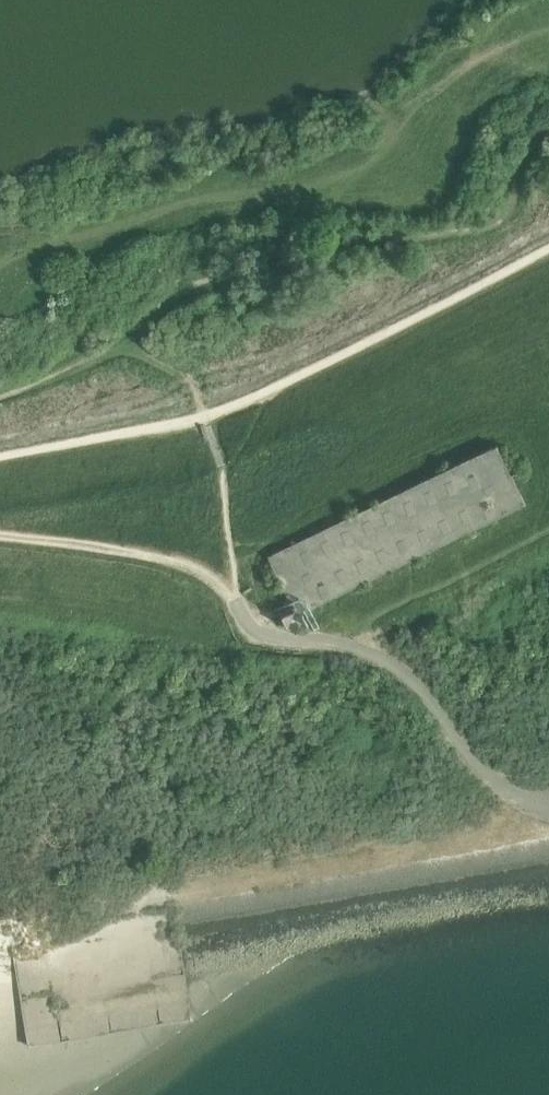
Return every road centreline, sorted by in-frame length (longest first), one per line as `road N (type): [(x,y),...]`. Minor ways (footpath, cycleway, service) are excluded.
road 1 (track): [(260,634),(0,586)]

